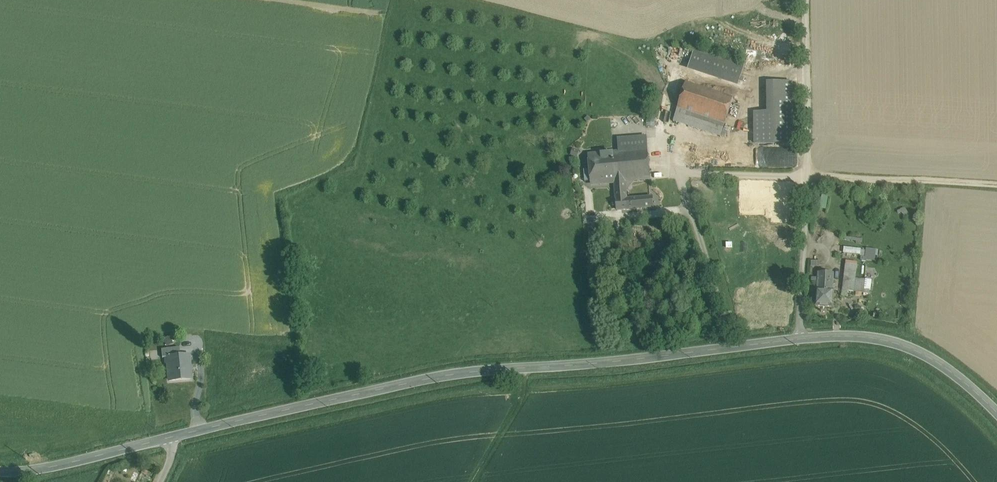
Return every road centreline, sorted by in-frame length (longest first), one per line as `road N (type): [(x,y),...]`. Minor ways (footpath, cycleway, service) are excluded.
road 1 (secondary): [(996,413),(923,354),(874,338),(830,336),(446,375),(174,437)]
road 2 (track): [(996,185),(686,172),(727,348)]
road 3 (track): [(805,0),(801,339)]
road 4 (track): [(806,77),(760,77),(737,142),(670,142),(668,162),(683,181)]
road 5 (secondary): [(174,437),(0,472)]
road 6 (track): [(692,210),(591,219),(589,196)]

